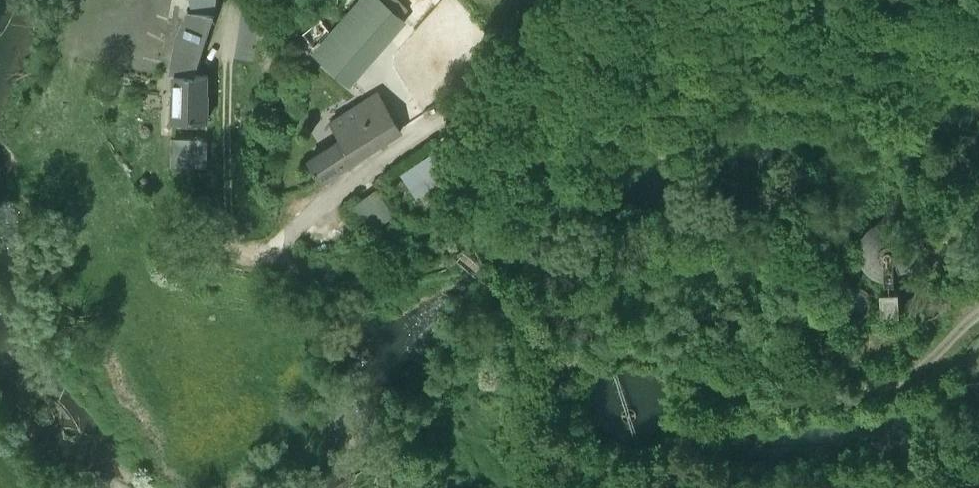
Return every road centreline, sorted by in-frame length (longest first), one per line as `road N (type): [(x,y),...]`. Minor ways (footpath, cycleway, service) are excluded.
road 1 (unclassified): [(279,239),(331,186),(605,0)]
road 2 (track): [(514,300),(532,487)]

